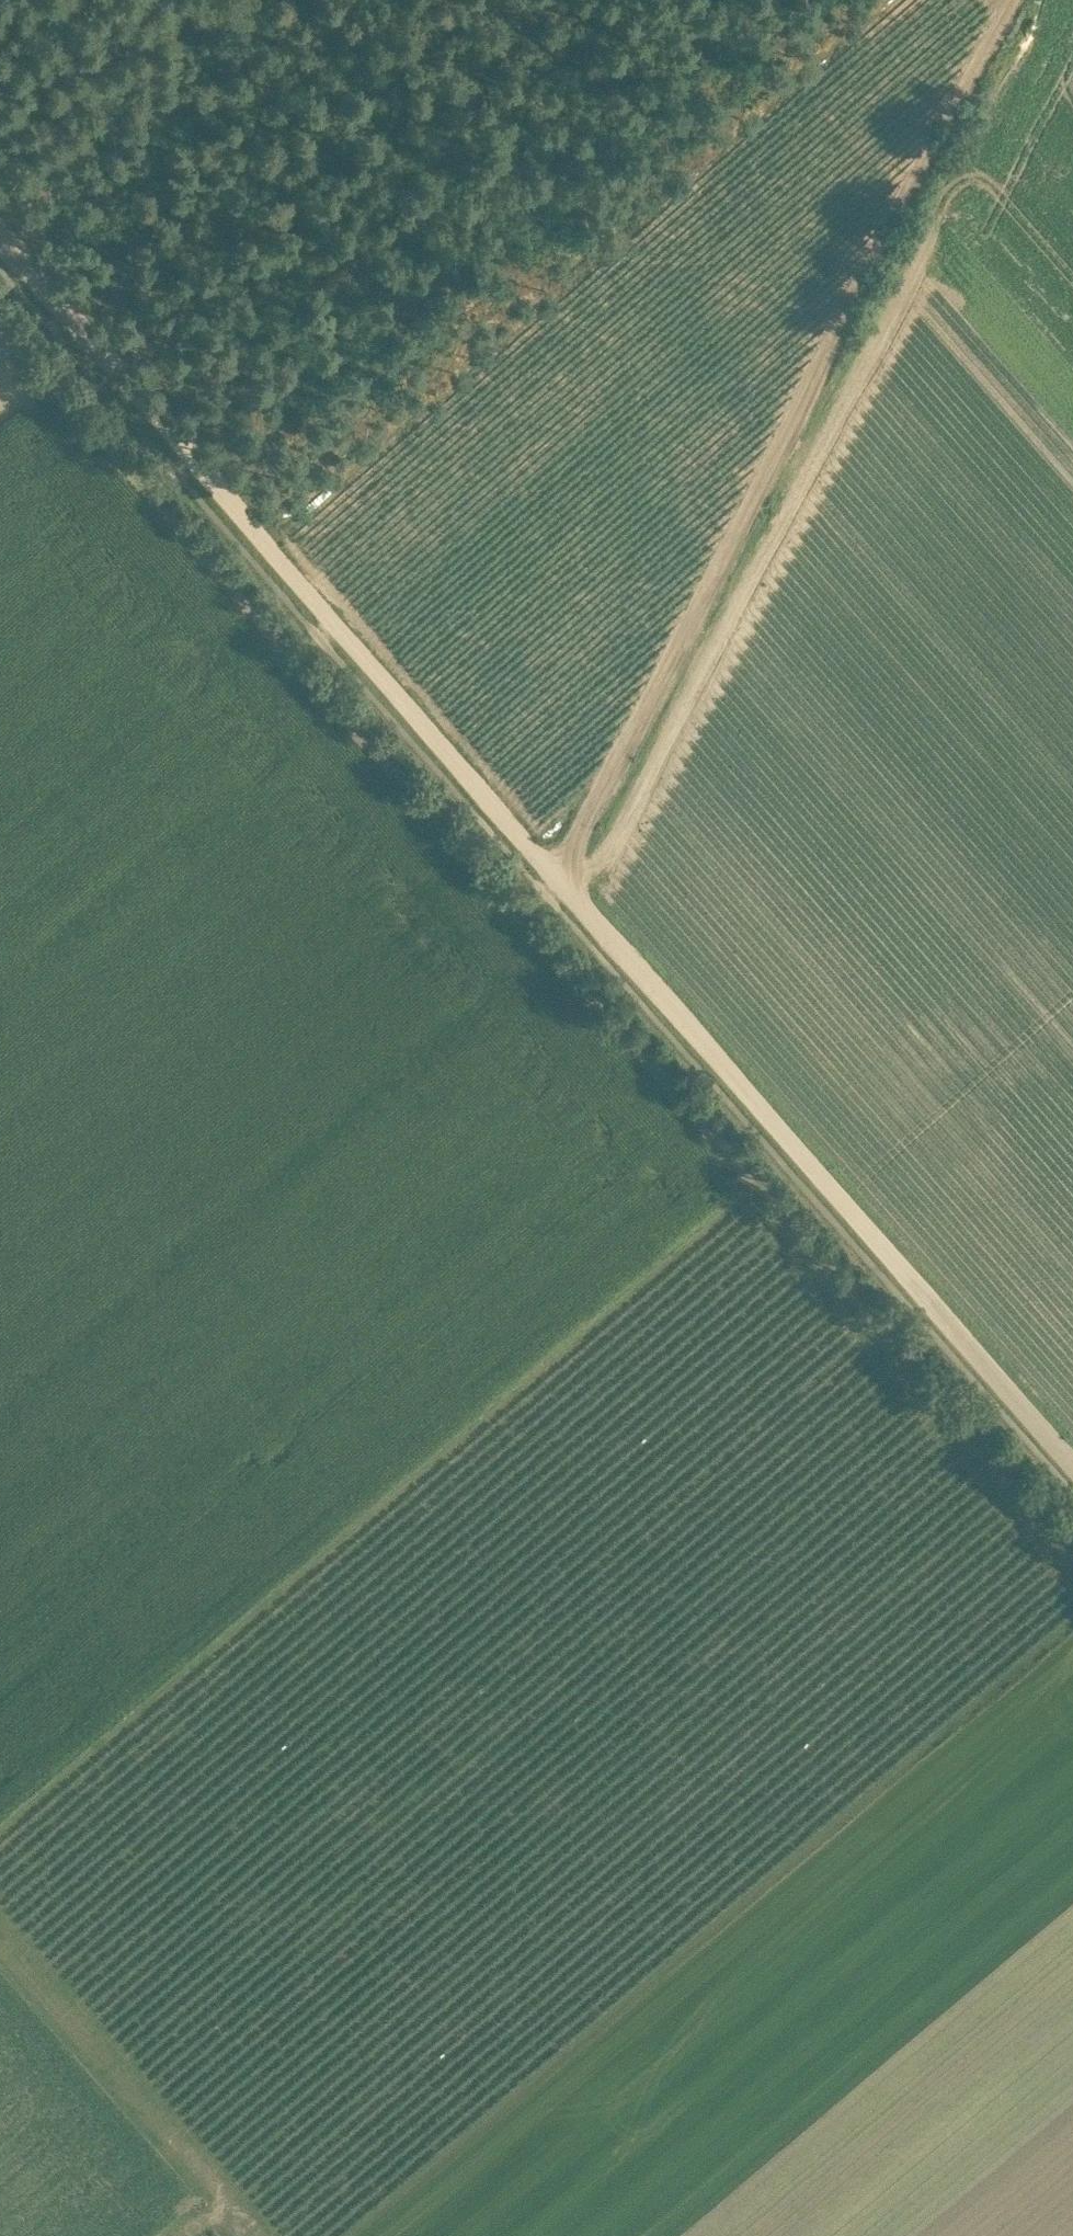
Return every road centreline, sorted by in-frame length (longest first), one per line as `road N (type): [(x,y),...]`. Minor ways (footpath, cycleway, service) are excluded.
road 1 (track): [(1072,1458),(563,872),(275,568),(0,257)]
road 2 (track): [(563,872),(588,841),(1026,0)]

